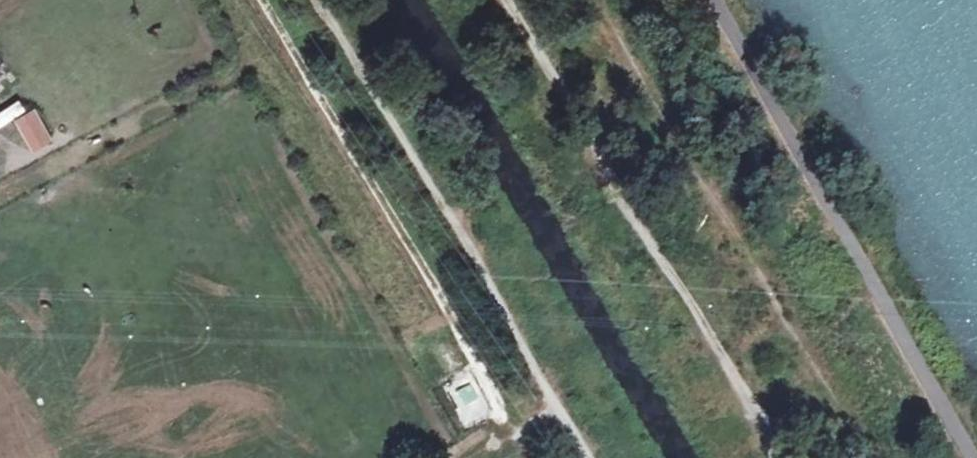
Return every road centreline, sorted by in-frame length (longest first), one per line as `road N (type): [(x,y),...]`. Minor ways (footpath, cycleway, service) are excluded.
road 1 (track): [(591,0),(875,457)]
road 2 (track): [(780,457),(682,280),(648,237),(508,0)]
road 3 (track): [(506,430),(427,272),(261,0)]
road 4 (track): [(322,0),(489,270),(554,403)]

